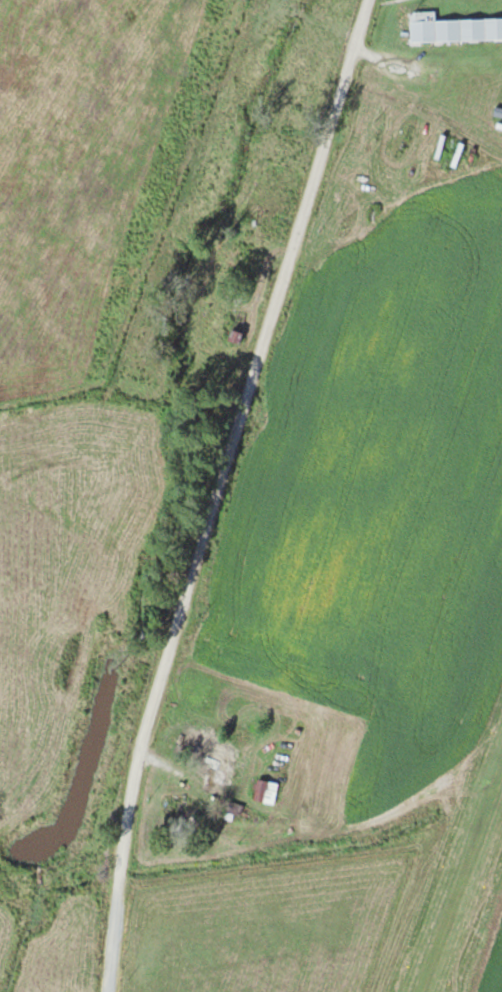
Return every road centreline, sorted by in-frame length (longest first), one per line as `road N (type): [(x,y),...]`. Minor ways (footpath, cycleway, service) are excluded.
road 1 (residential): [(106,991),(125,814),(156,687),(367,0)]

